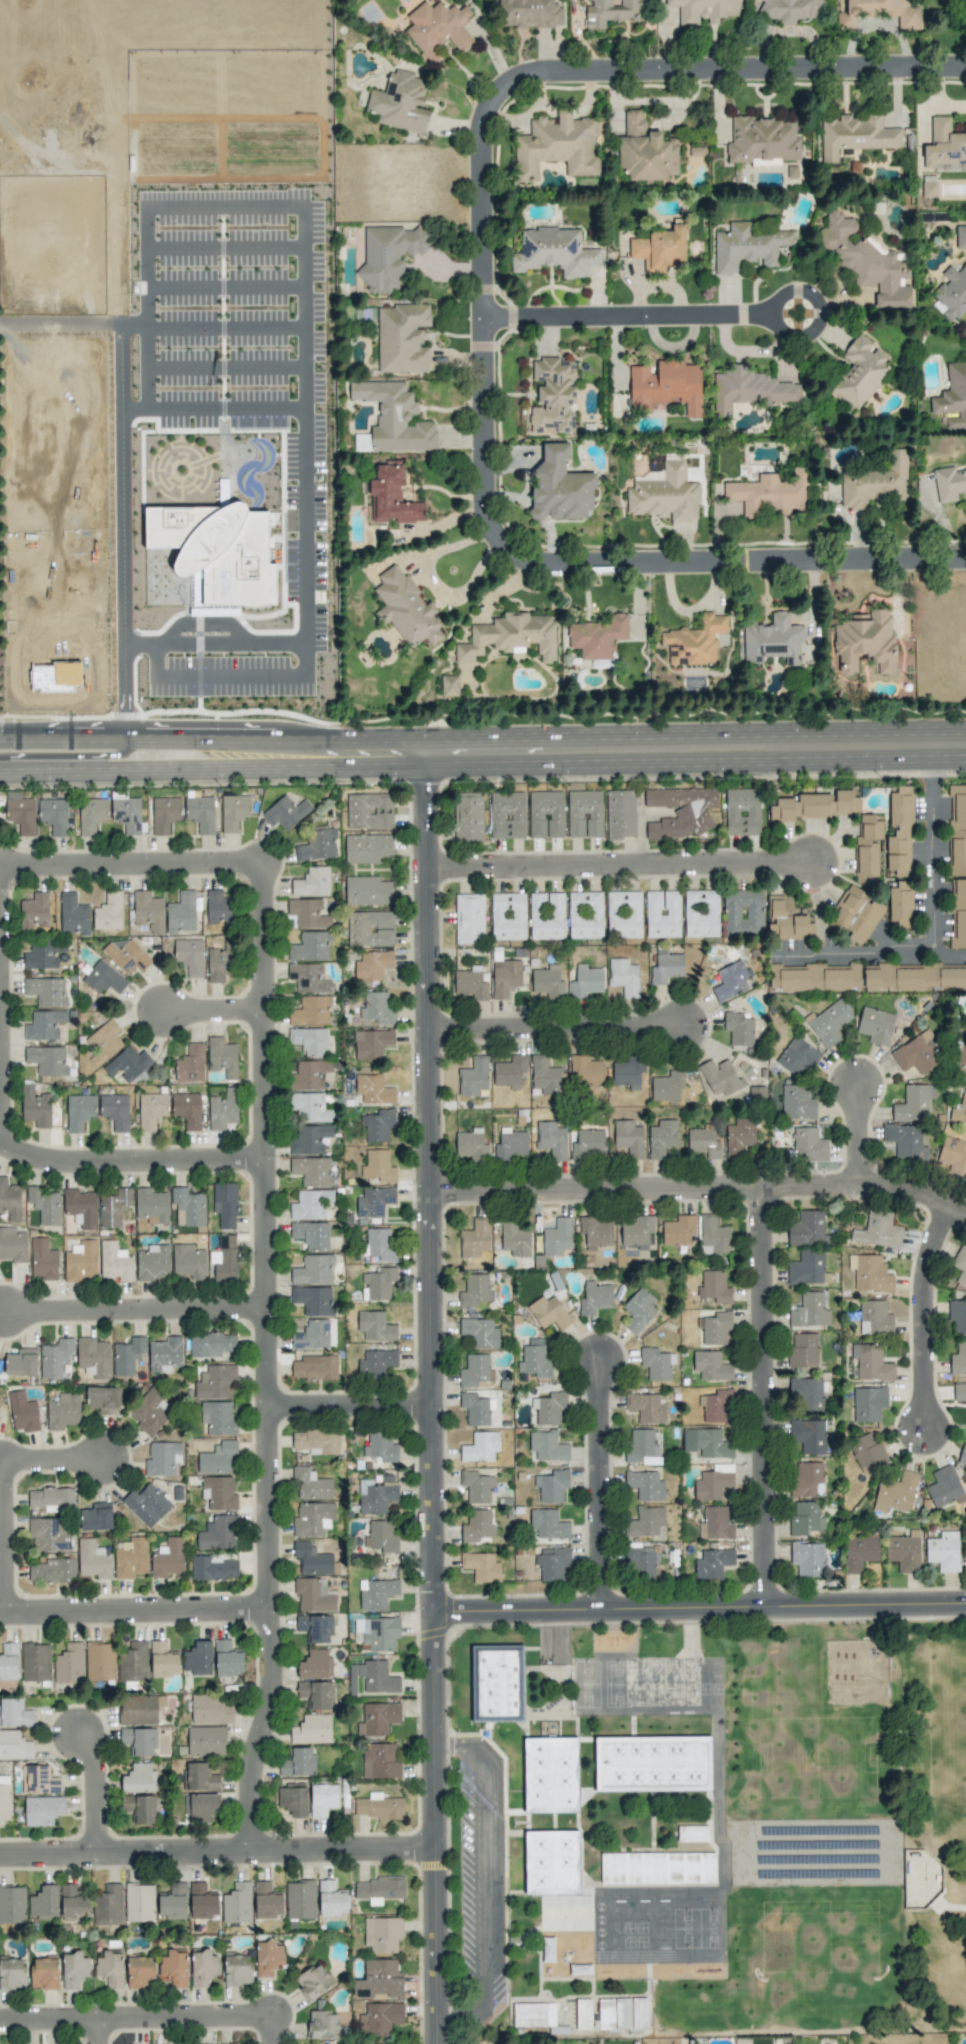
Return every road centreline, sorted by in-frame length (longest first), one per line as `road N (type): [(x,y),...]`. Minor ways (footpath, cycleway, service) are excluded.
road 1 (residential): [(429,755),(437,2043)]
road 2 (residential): [(248,1852),(249,1773),(271,1674),(259,869)]
road 3 (secondary): [(233,758),(965,744)]
road 4 (residential): [(432,1190),(875,1183),(965,1206)]
road 5 (residential): [(436,1614),(965,1606)]
road 6 (residential): [(965,78),(530,81),(489,97)]
road 7 (residential): [(493,558),(527,573),(965,560)]
road 8 (residential): [(489,97),(470,136),(472,514),(493,558)]
road 9 (residential): [(0,1856),(436,1851)]
road 10 (residential): [(763,1184),(767,1609)]
road 11 (residential): [(430,864),(815,855)]
road 12 (residential): [(471,327),(791,325)]
road 13 (residential): [(10,871),(3,885),(3,1145)]
road 14 (residential): [(0,1144),(74,1162),(268,1158)]
road 15 (residential): [(0,1611),(265,1607)]
road 16 (residential): [(268,1308),(5,1312)]
road 17 (residential): [(259,869),(243,860),(25,863),(10,871)]
road 18 (residential): [(431,1026),(684,1022)]
road 19 (residential): [(601,1361),(603,1611)]
road 20 (residential): [(4,1611),(6,1477),(29,1463),(104,1461)]
road 21 (secondary): [(233,758),(186,743),(0,739)]
road 22 (secondary): [(0,767),(208,765),(233,758)]
road 23 (residential): [(953,1200),(925,1292),(927,1429)]
road 24 (residential): [(90,2018),(269,2017)]
road 25 (residential): [(268,1407),(434,1405)]
road 26 (secondary): [(0,756),(114,756),(124,741)]
road 27 (residential): [(91,1854),(91,1764),(75,1734)]

